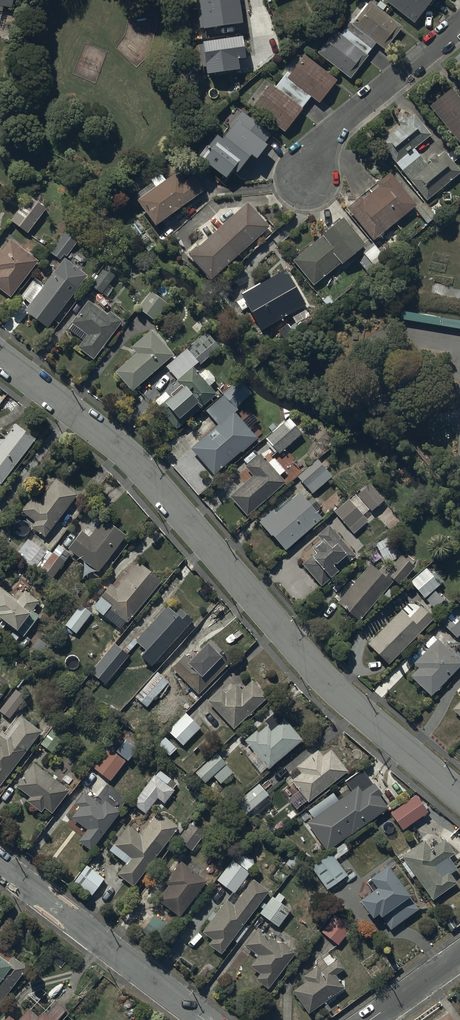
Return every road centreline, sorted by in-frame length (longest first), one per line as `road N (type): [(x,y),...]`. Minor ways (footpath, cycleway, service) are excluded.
road 1 (residential): [(0,359),(139,467),(291,650),(459,799)]
road 2 (residential): [(203,1019),(0,866)]
road 3 (residential): [(459,25),(331,132),(306,178)]

